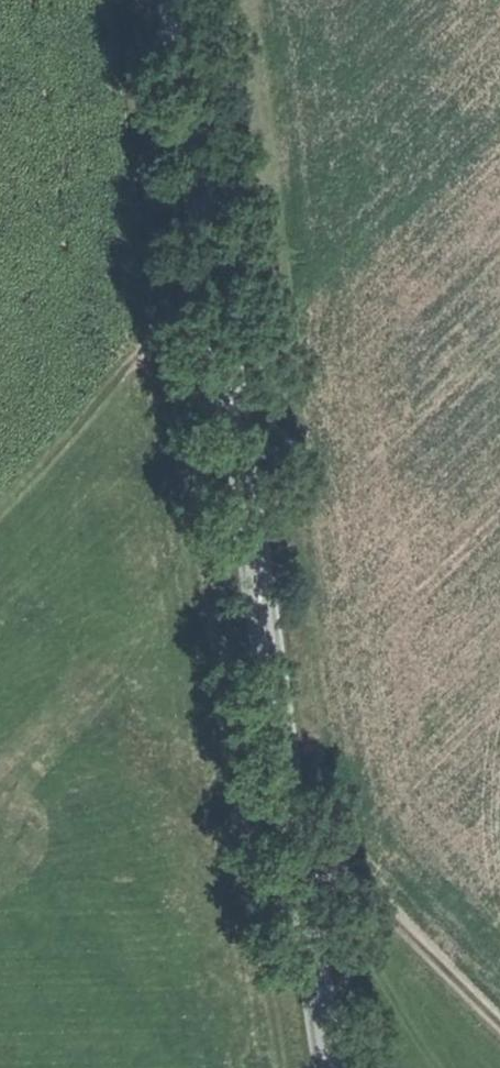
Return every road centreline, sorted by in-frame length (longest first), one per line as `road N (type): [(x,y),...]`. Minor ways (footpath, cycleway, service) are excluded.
road 1 (secondary): [(331,1067),(172,0)]
road 2 (track): [(217,302),(162,341),(0,508)]
road 3 (track): [(300,850),(341,872),(499,1025)]

